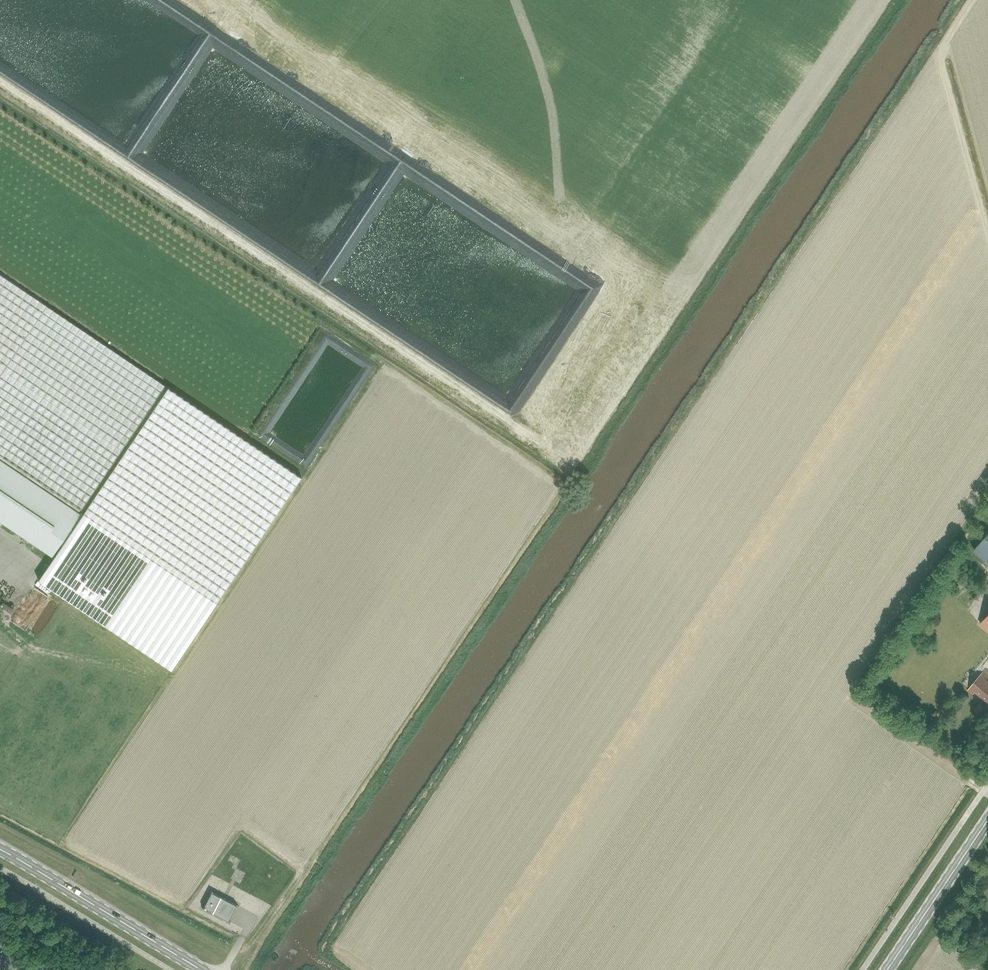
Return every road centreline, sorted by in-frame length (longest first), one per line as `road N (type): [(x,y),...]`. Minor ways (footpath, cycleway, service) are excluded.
road 1 (primary): [(201,969),(0,849)]
road 2 (primary): [(887,969),(987,820)]

